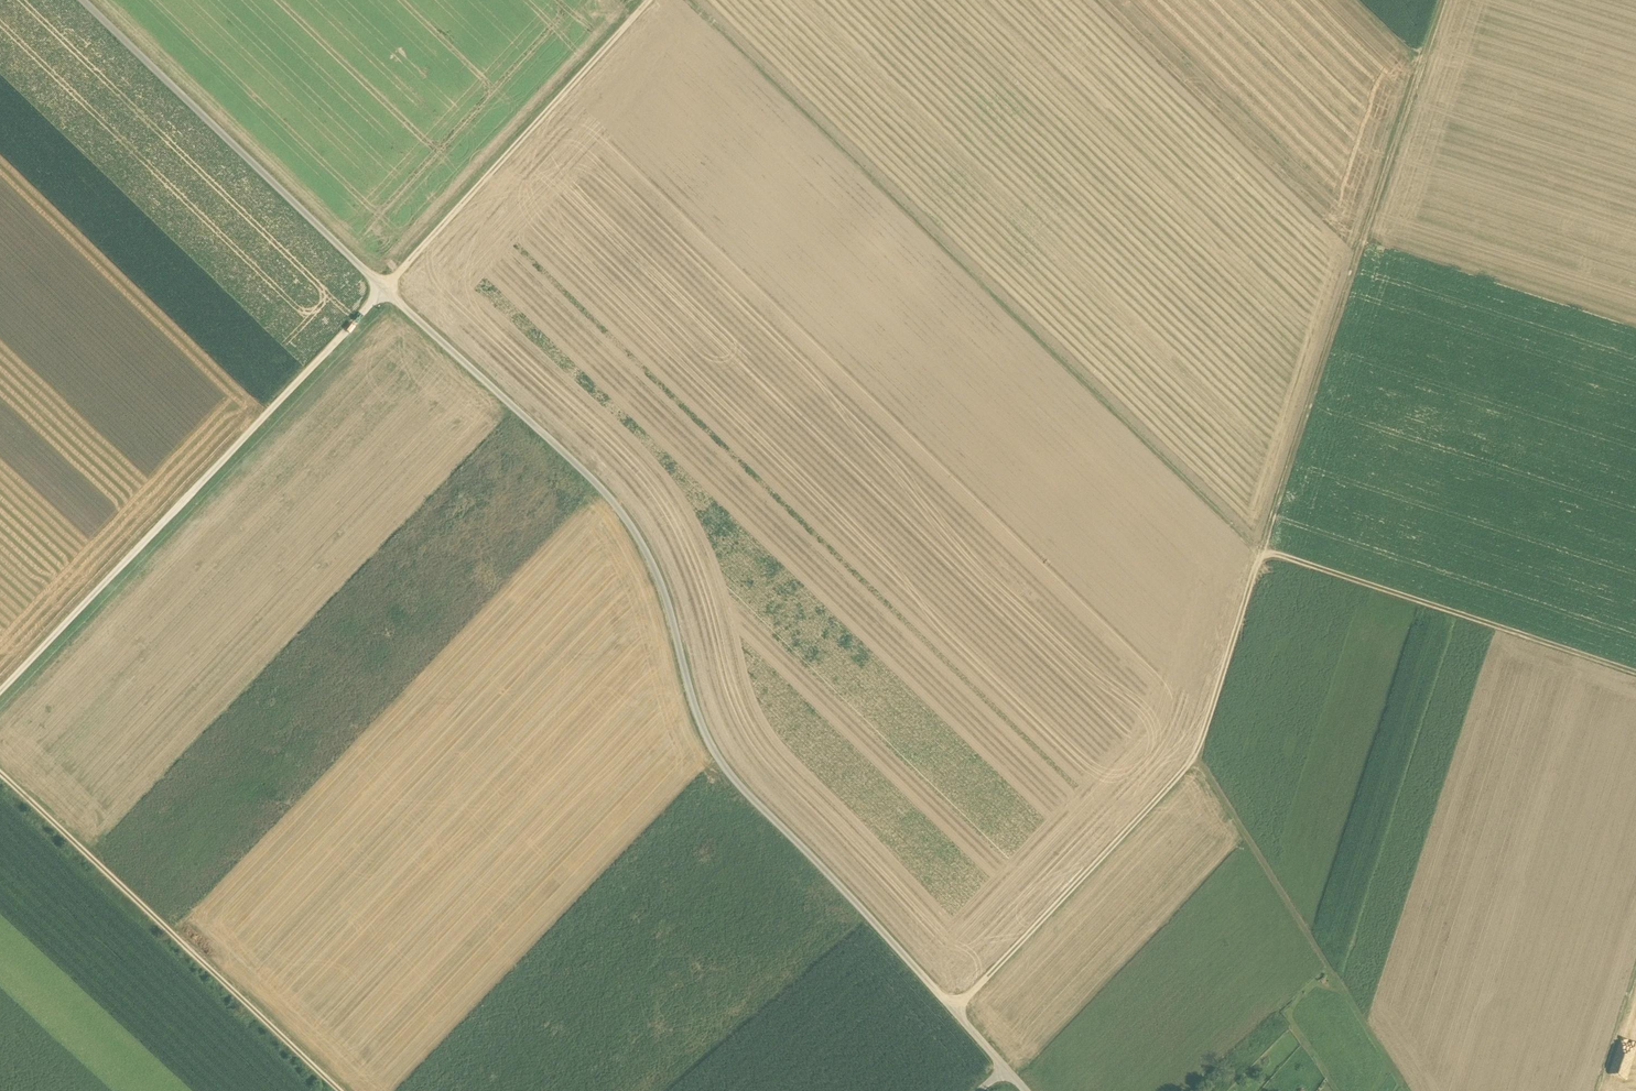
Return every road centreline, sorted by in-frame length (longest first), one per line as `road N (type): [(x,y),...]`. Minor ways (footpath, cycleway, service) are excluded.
road 1 (unclassified): [(1025,1090),(733,780),(704,729),(663,585),(608,498),(82,0)]
road 2 (track): [(1261,556),(688,0)]
road 3 (track): [(1441,0),(1264,550)]
road 4 (track): [(954,1011),(1195,759),(1264,550)]
road 5 (track): [(0,691),(384,290)]
road 6 (track): [(0,772),(340,1090)]
road 7 (track): [(651,0),(384,290)]
road 8 (track): [(1635,673),(1264,550)]
road 9 (track): [(1195,759),(1368,1031)]
road 10 (track): [(1635,964),(1594,1090)]

